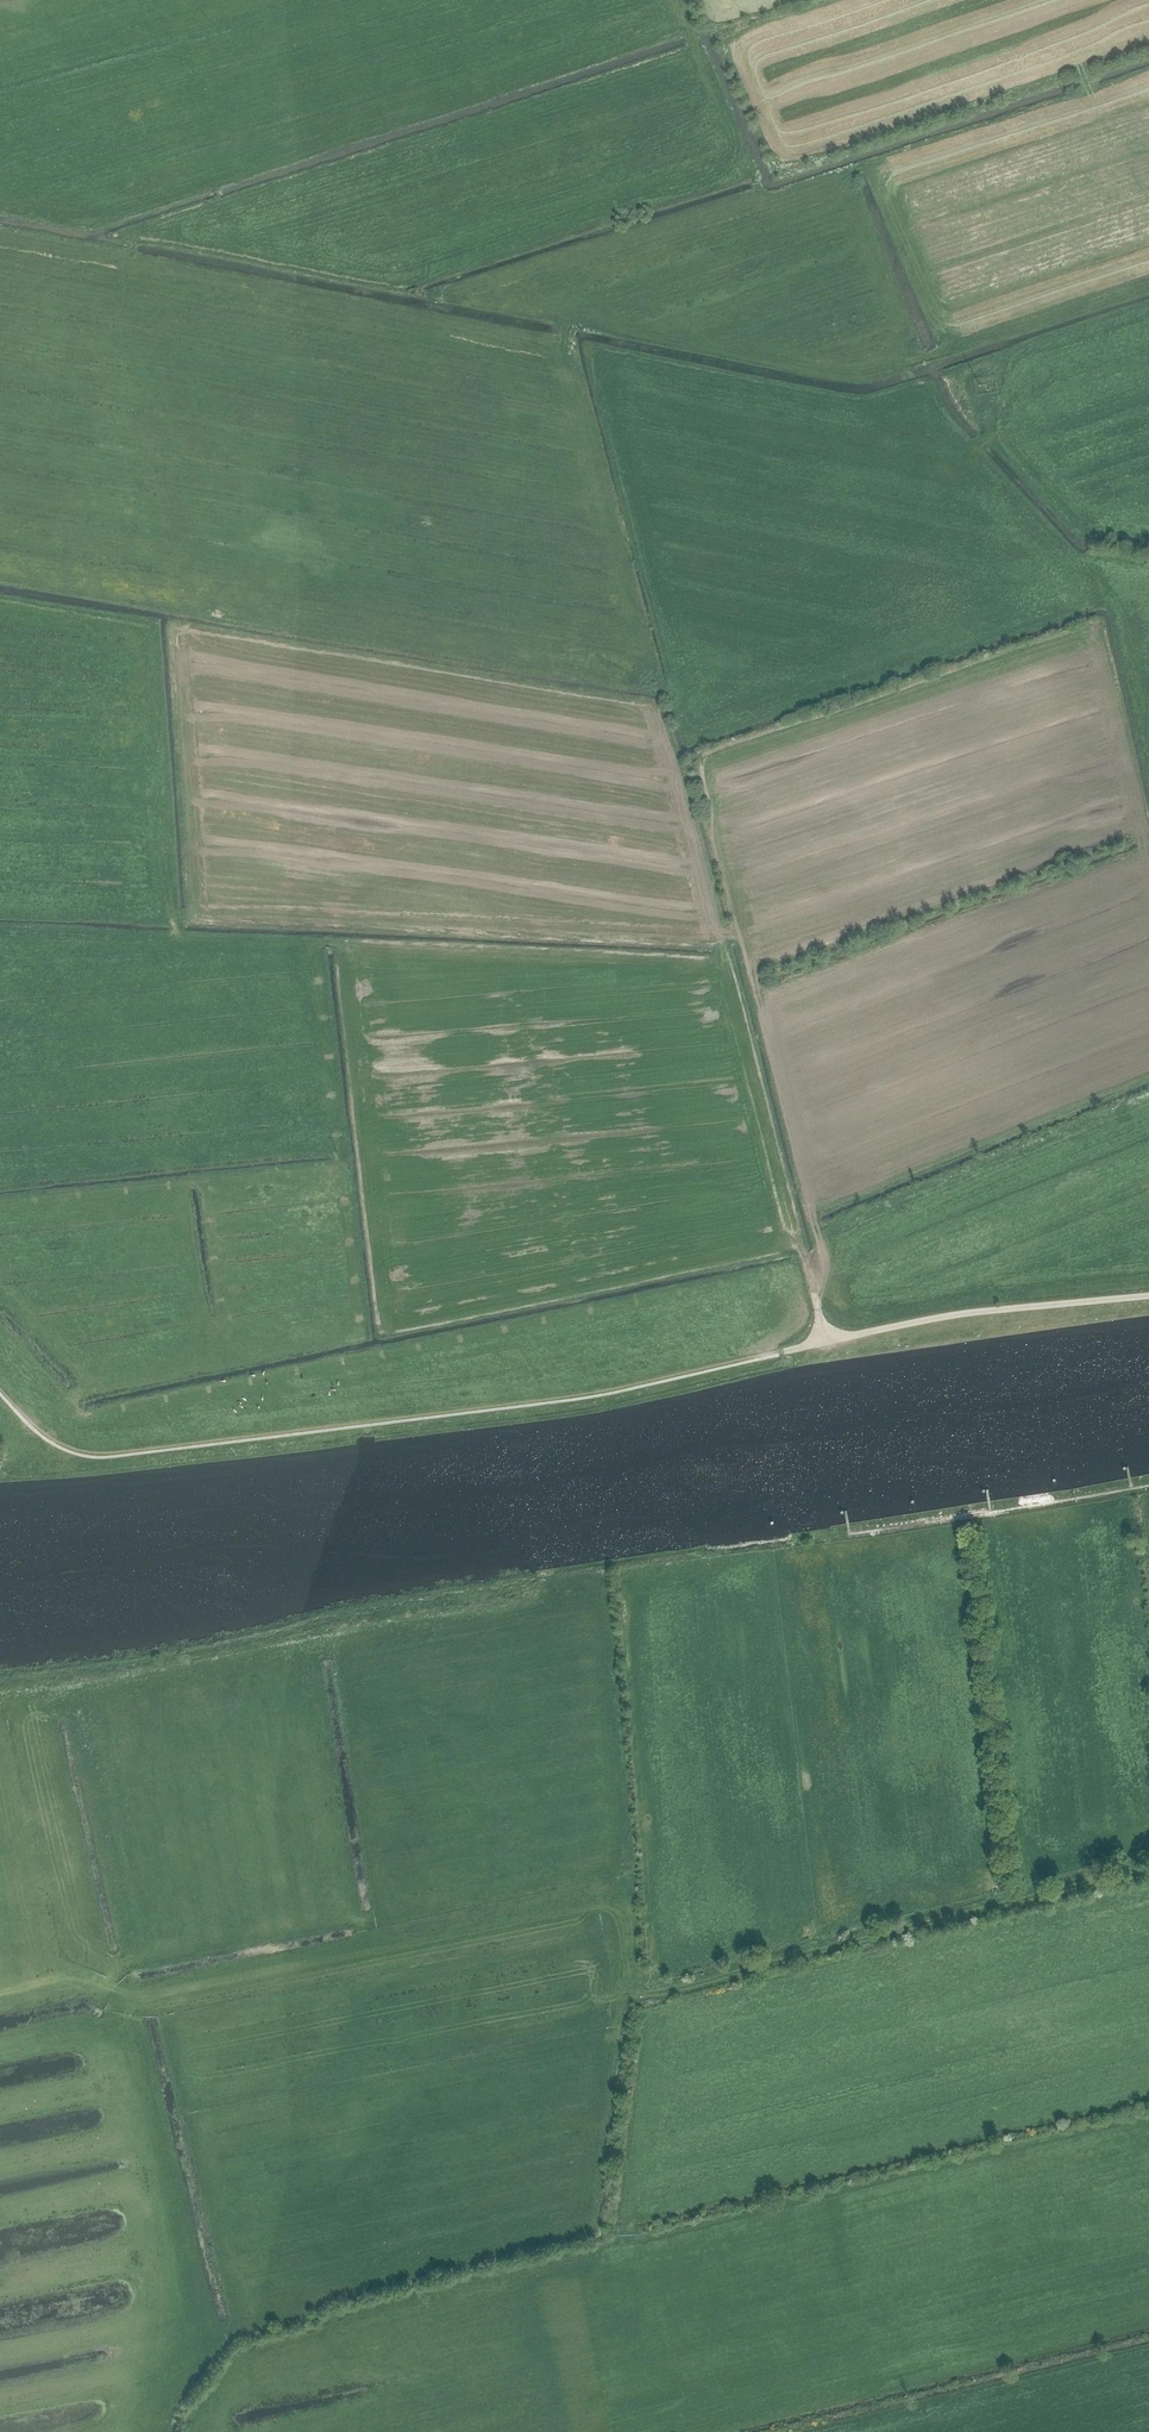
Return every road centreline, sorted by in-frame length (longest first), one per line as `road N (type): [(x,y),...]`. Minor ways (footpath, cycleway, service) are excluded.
road 1 (unclassified): [(824,1343),(963,1315),(1148,1298)]

